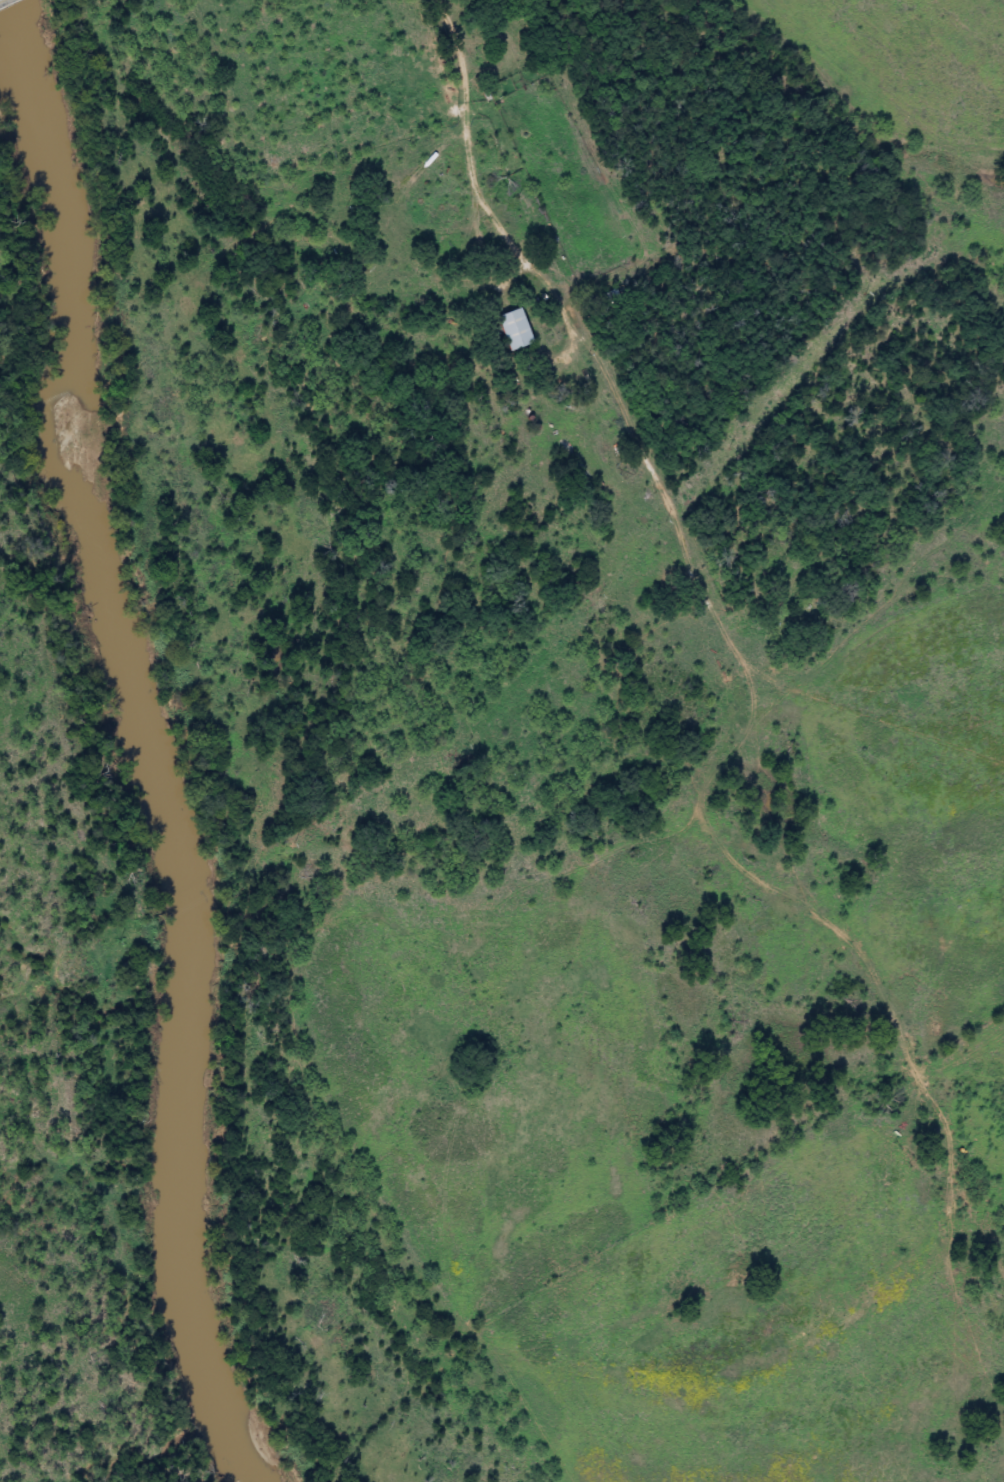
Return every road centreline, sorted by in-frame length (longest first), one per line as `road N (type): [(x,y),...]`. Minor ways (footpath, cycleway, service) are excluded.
road 1 (residential): [(440,857),(510,897),(622,881),(1003,559)]

